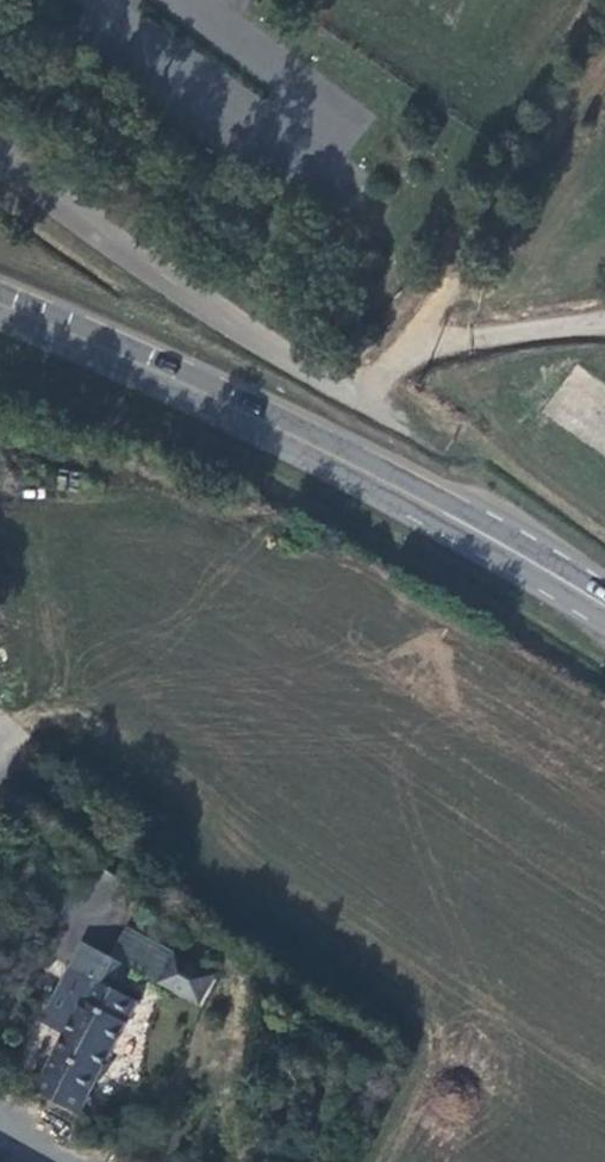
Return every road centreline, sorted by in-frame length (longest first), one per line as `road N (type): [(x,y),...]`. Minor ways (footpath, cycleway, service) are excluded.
road 1 (primary): [(0,307),(294,436),(604,608)]
road 2 (unclassified): [(0,153),(246,328),(364,402)]
road 3 (track): [(364,402),(426,343),(604,59)]
road 4 (track): [(283,131),(398,264),(426,343)]

